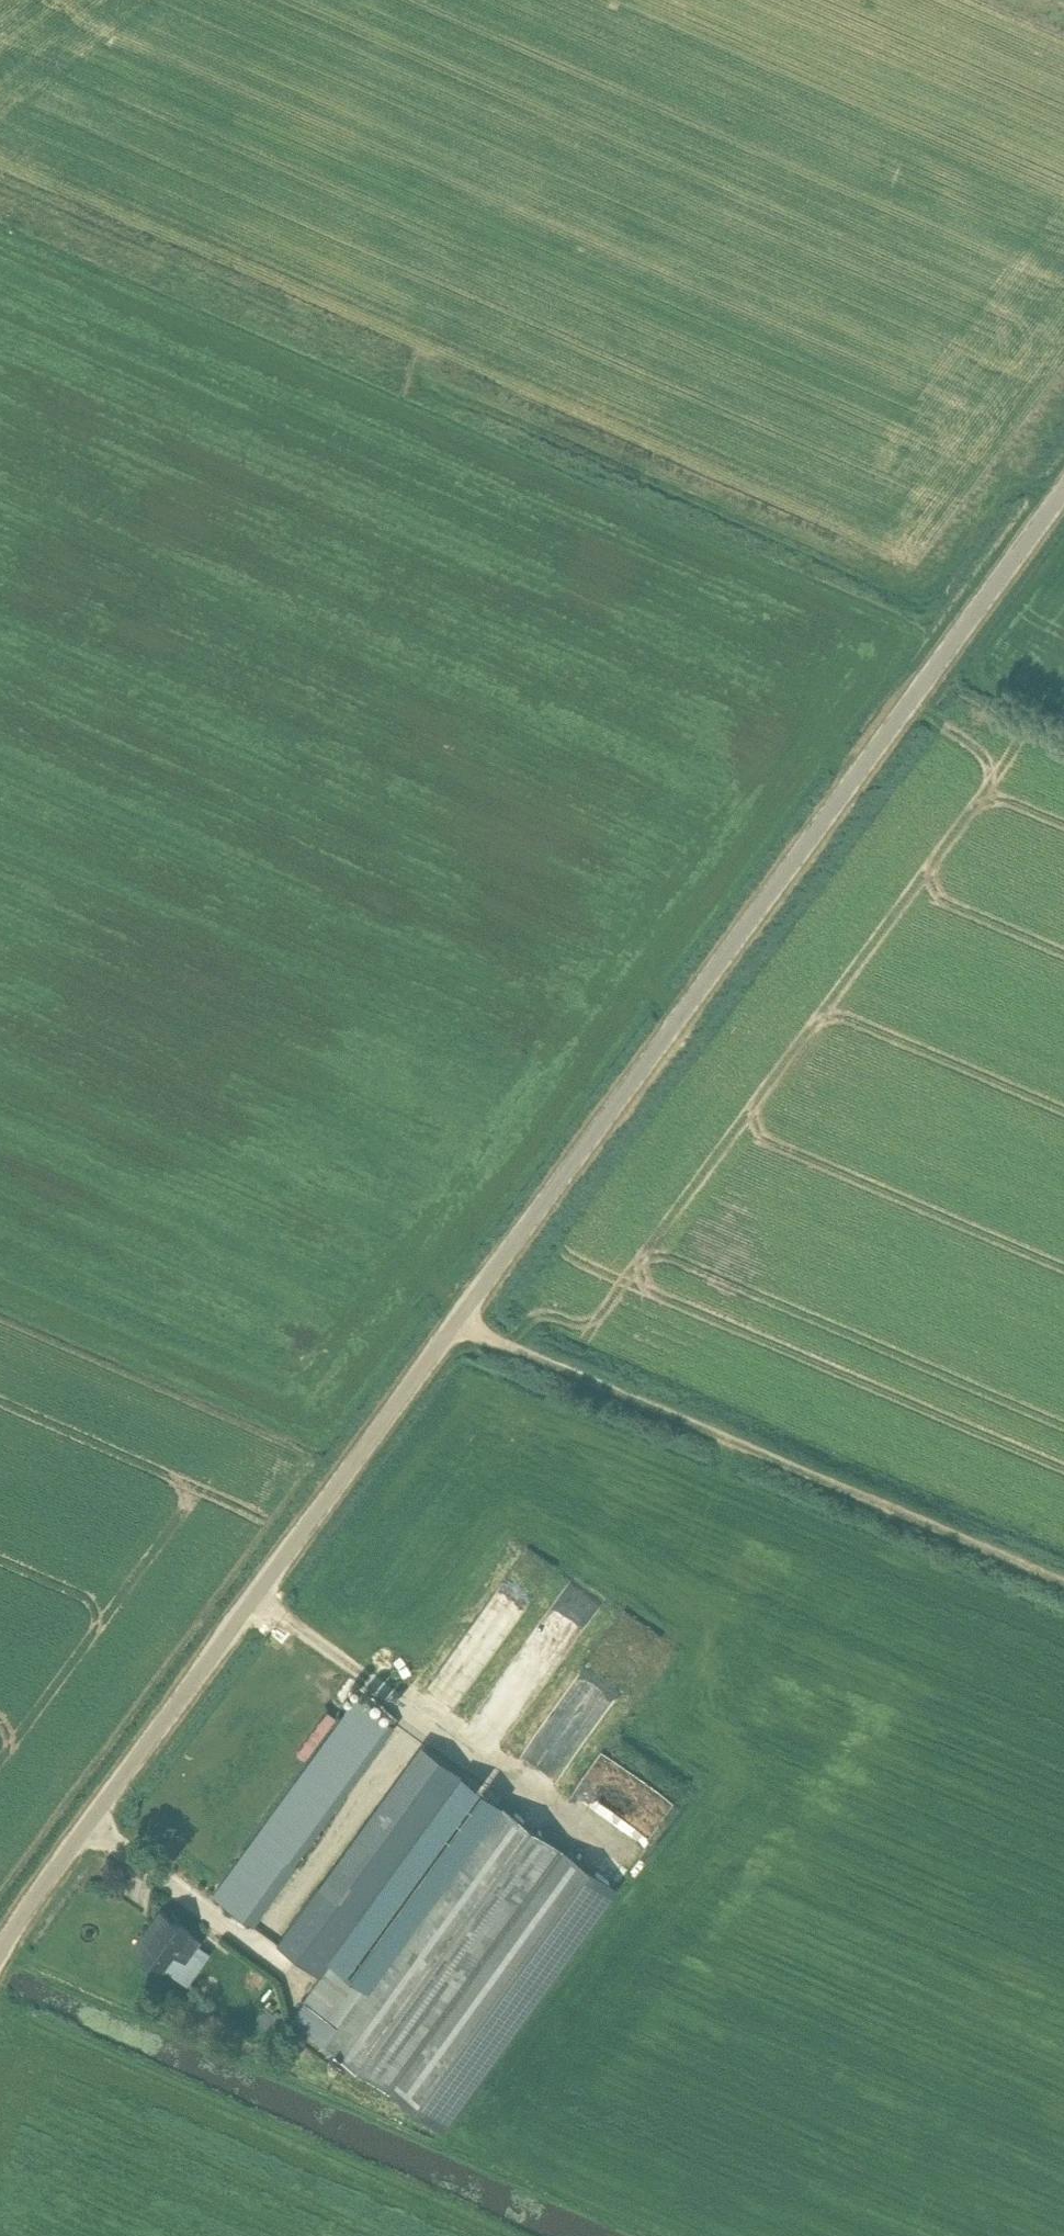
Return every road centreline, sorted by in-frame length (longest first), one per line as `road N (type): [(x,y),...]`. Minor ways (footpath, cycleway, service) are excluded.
road 1 (unclassified): [(0,1954),(1063,491)]
road 2 (track): [(453,1326),(1063,1586)]

